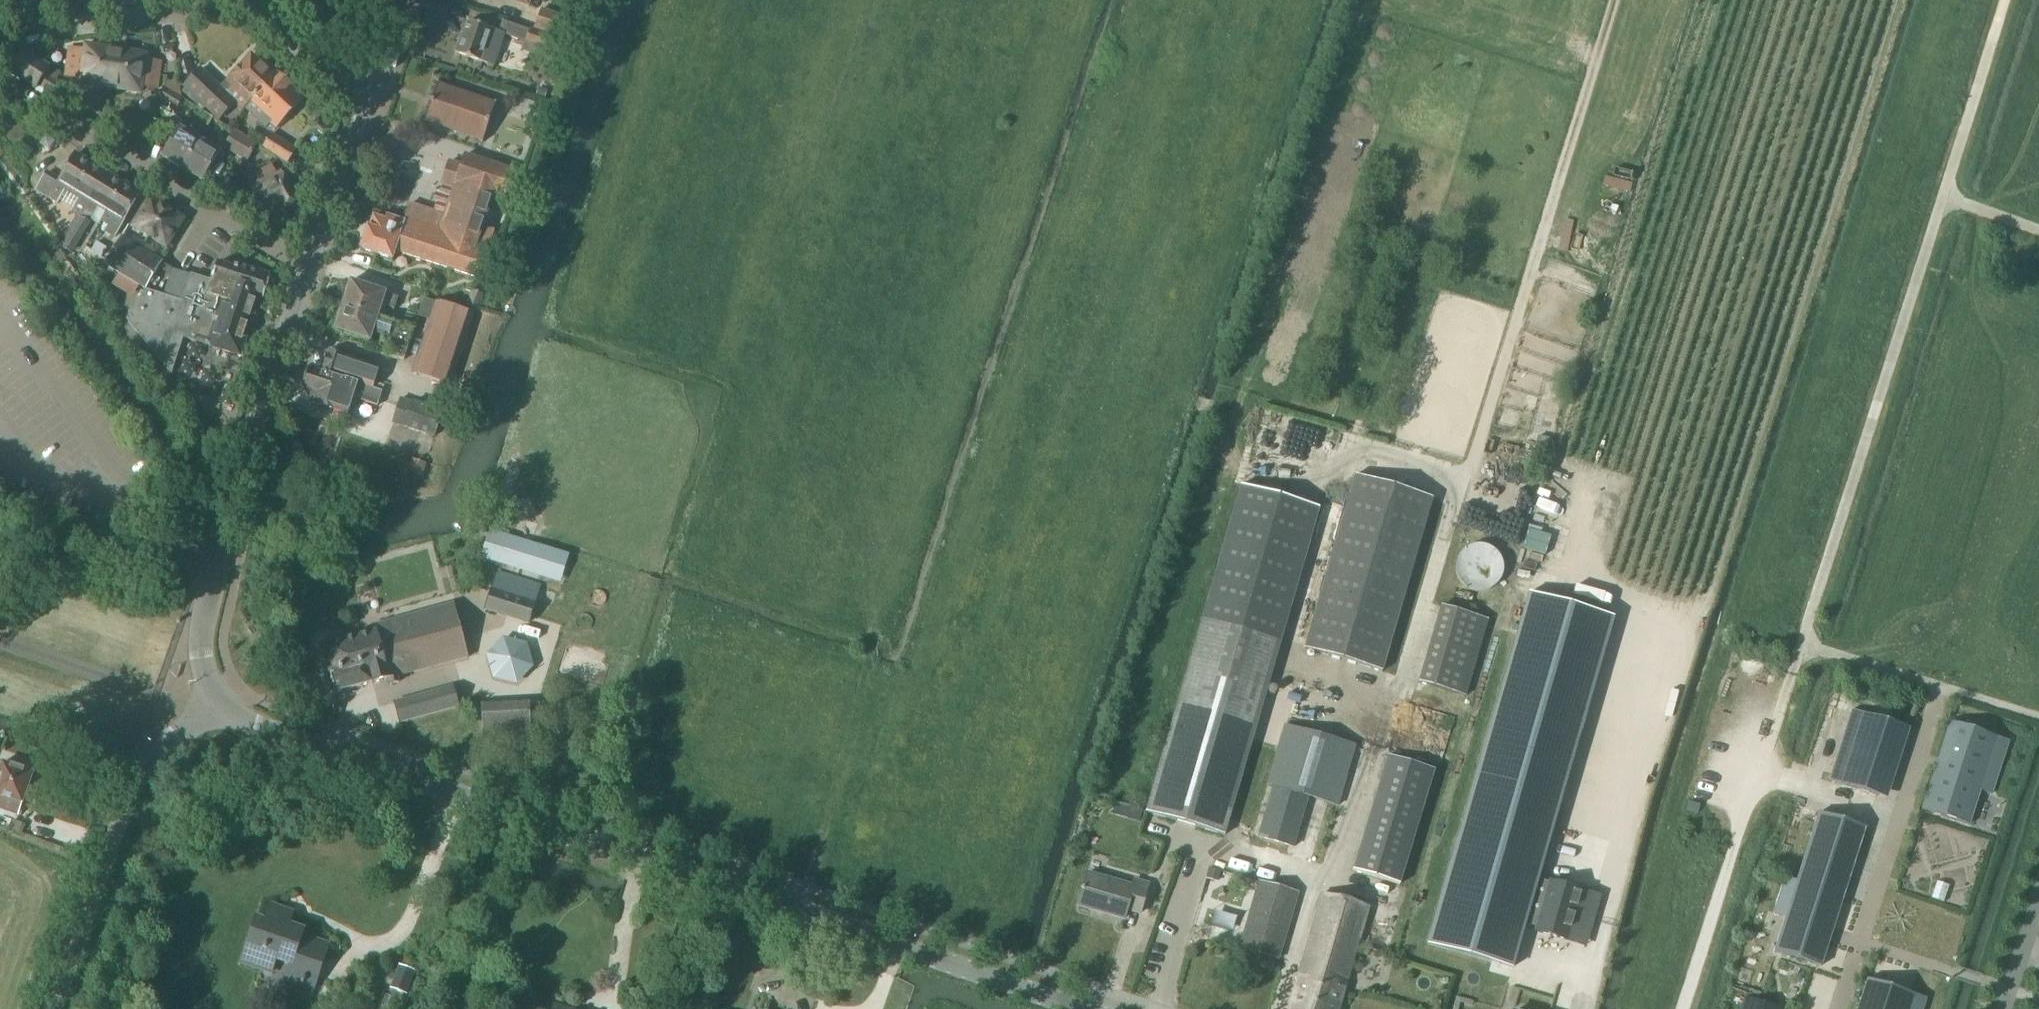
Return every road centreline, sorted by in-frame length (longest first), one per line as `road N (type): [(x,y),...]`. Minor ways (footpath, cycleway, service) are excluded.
road 1 (track): [(1615,0),(1403,677),(1335,874),(1314,888),(1278,1008)]
road 2 (track): [(1681,1008),(2007,0)]
road 3 (tertiary): [(1082,1008),(258,727),(219,705)]
road 4 (track): [(859,682),(1091,0)]
road 5 (tertiary): [(219,705),(202,659),(204,612),(304,268)]
road 6 (residential): [(304,268),(0,75)]
road 7 (unclassified): [(57,1008),(145,770),(219,705)]
road 8 (track): [(804,914),(859,682),(916,671),(926,637)]
road 9 (residential): [(0,45),(255,5)]
road 10 (tertiary): [(304,268),(361,107)]
road 11 (tertiary): [(255,5),(361,107)]

